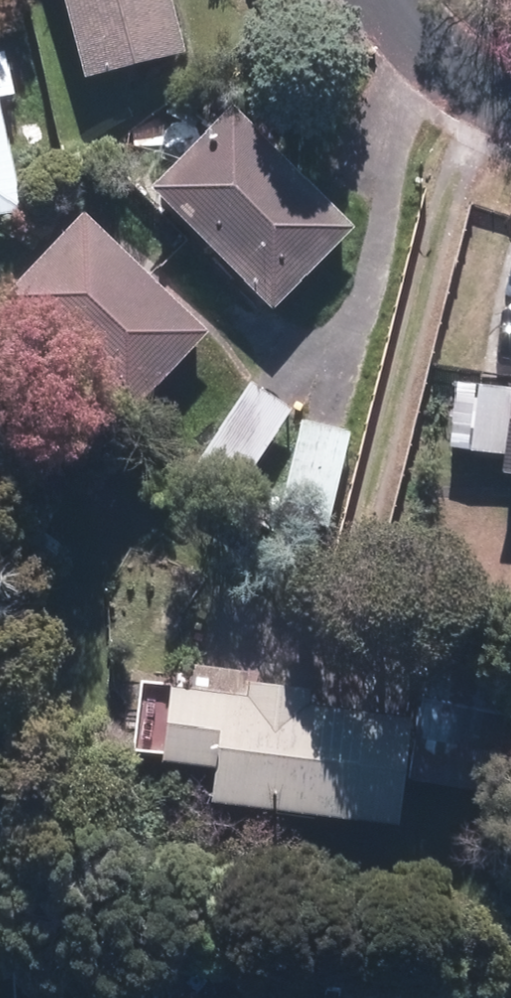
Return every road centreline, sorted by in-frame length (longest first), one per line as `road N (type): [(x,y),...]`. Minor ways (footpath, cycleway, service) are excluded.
road 1 (residential): [(510,97),(473,80),(401,0)]

